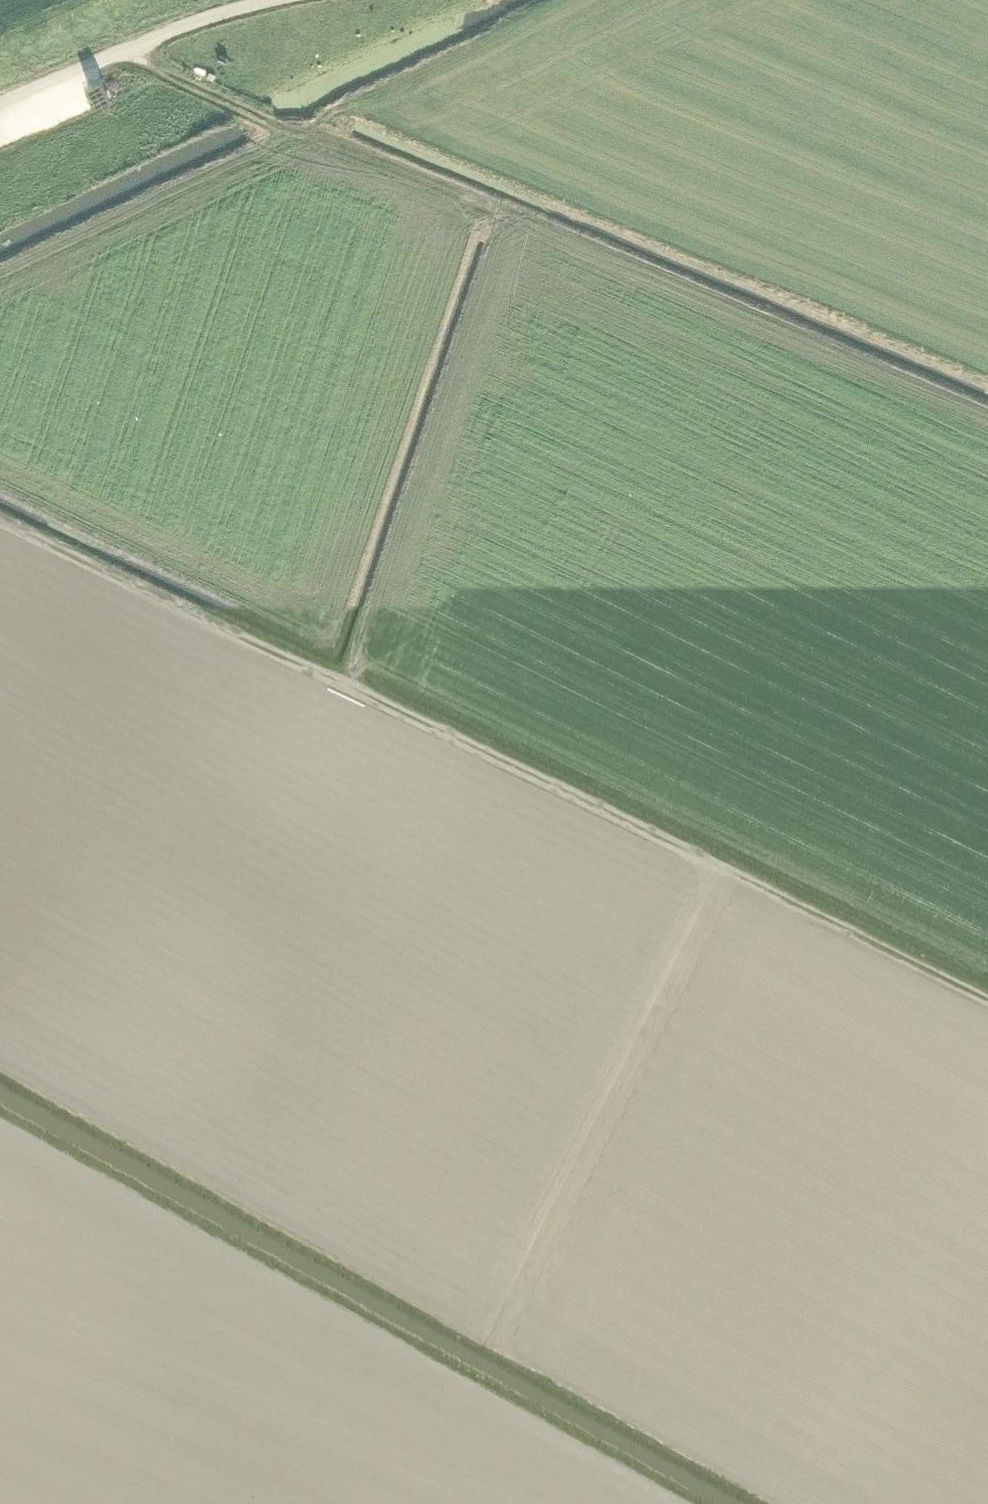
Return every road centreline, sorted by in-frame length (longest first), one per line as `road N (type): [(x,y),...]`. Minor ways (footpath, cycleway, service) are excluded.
road 1 (track): [(0,519),(987,1000)]
road 2 (unclassified): [(268,0),(161,33),(0,102)]

